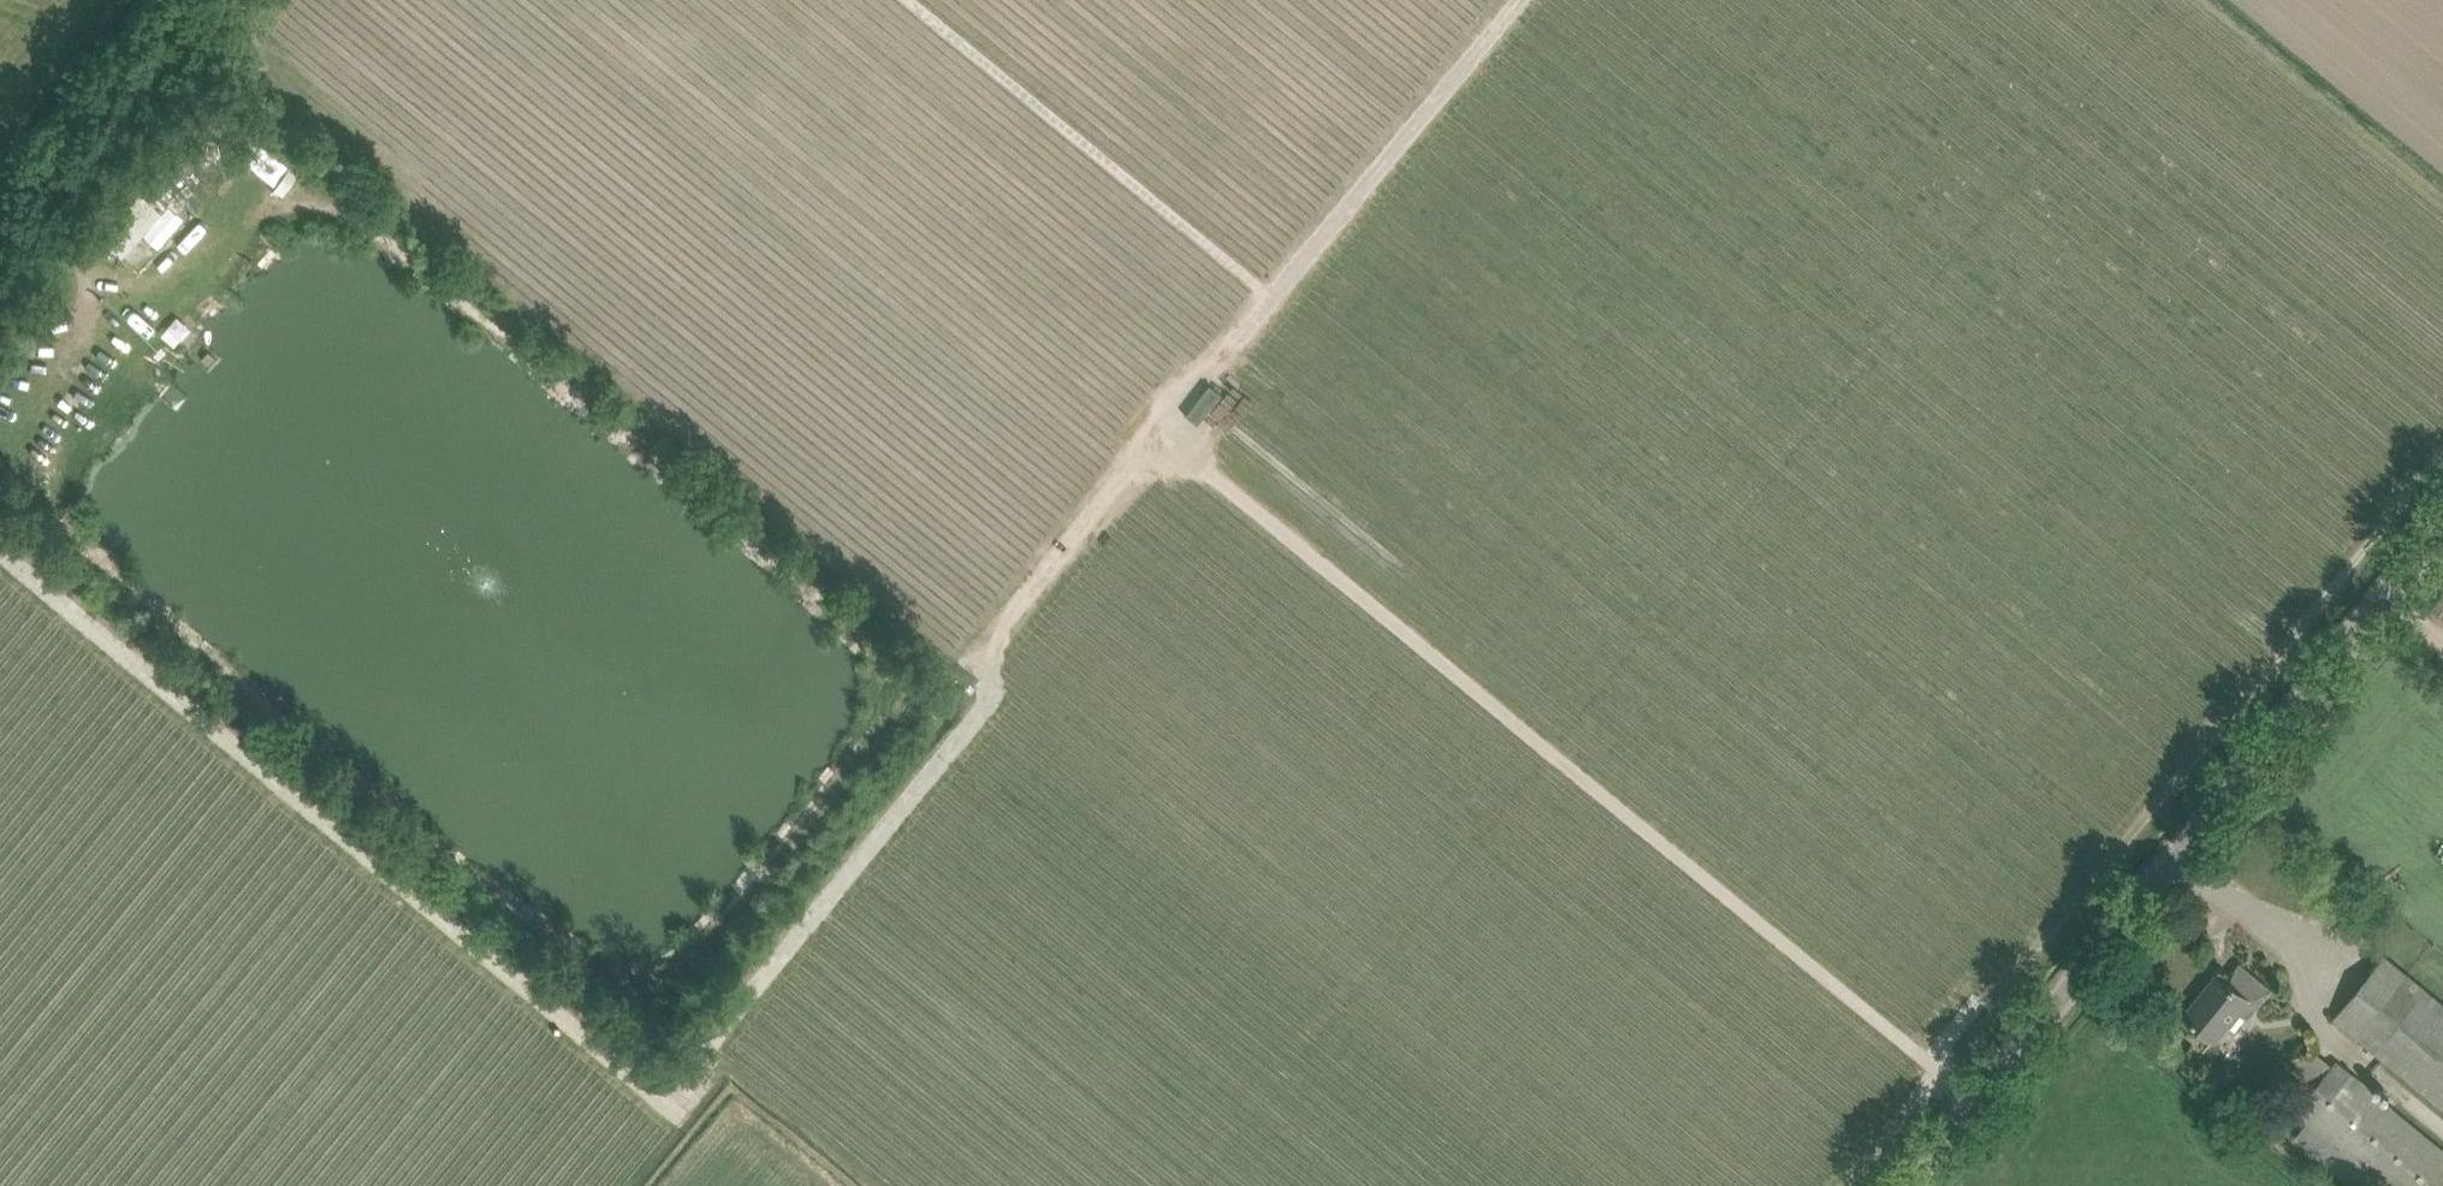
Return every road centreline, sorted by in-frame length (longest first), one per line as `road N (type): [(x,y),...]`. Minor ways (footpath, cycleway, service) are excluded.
road 1 (unclassified): [(1917,1185),(2442,536)]
road 2 (track): [(0,265),(223,0)]

